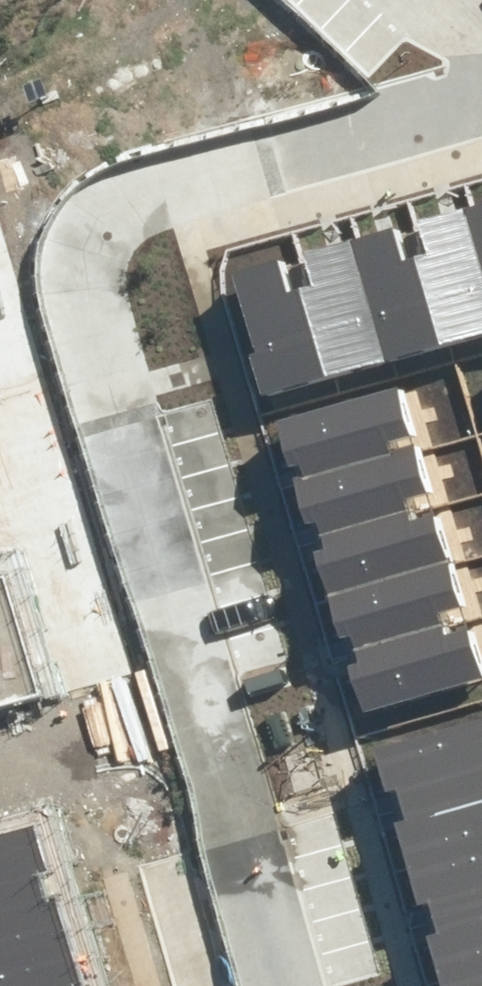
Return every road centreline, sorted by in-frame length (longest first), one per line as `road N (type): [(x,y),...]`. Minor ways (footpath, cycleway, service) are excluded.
road 1 (residential): [(481,73),(165,138),(119,170),(91,225),(198,655),(193,717)]
road 2 (residential): [(193,717),(260,985)]
road 3 (residential): [(0,770),(193,717)]

